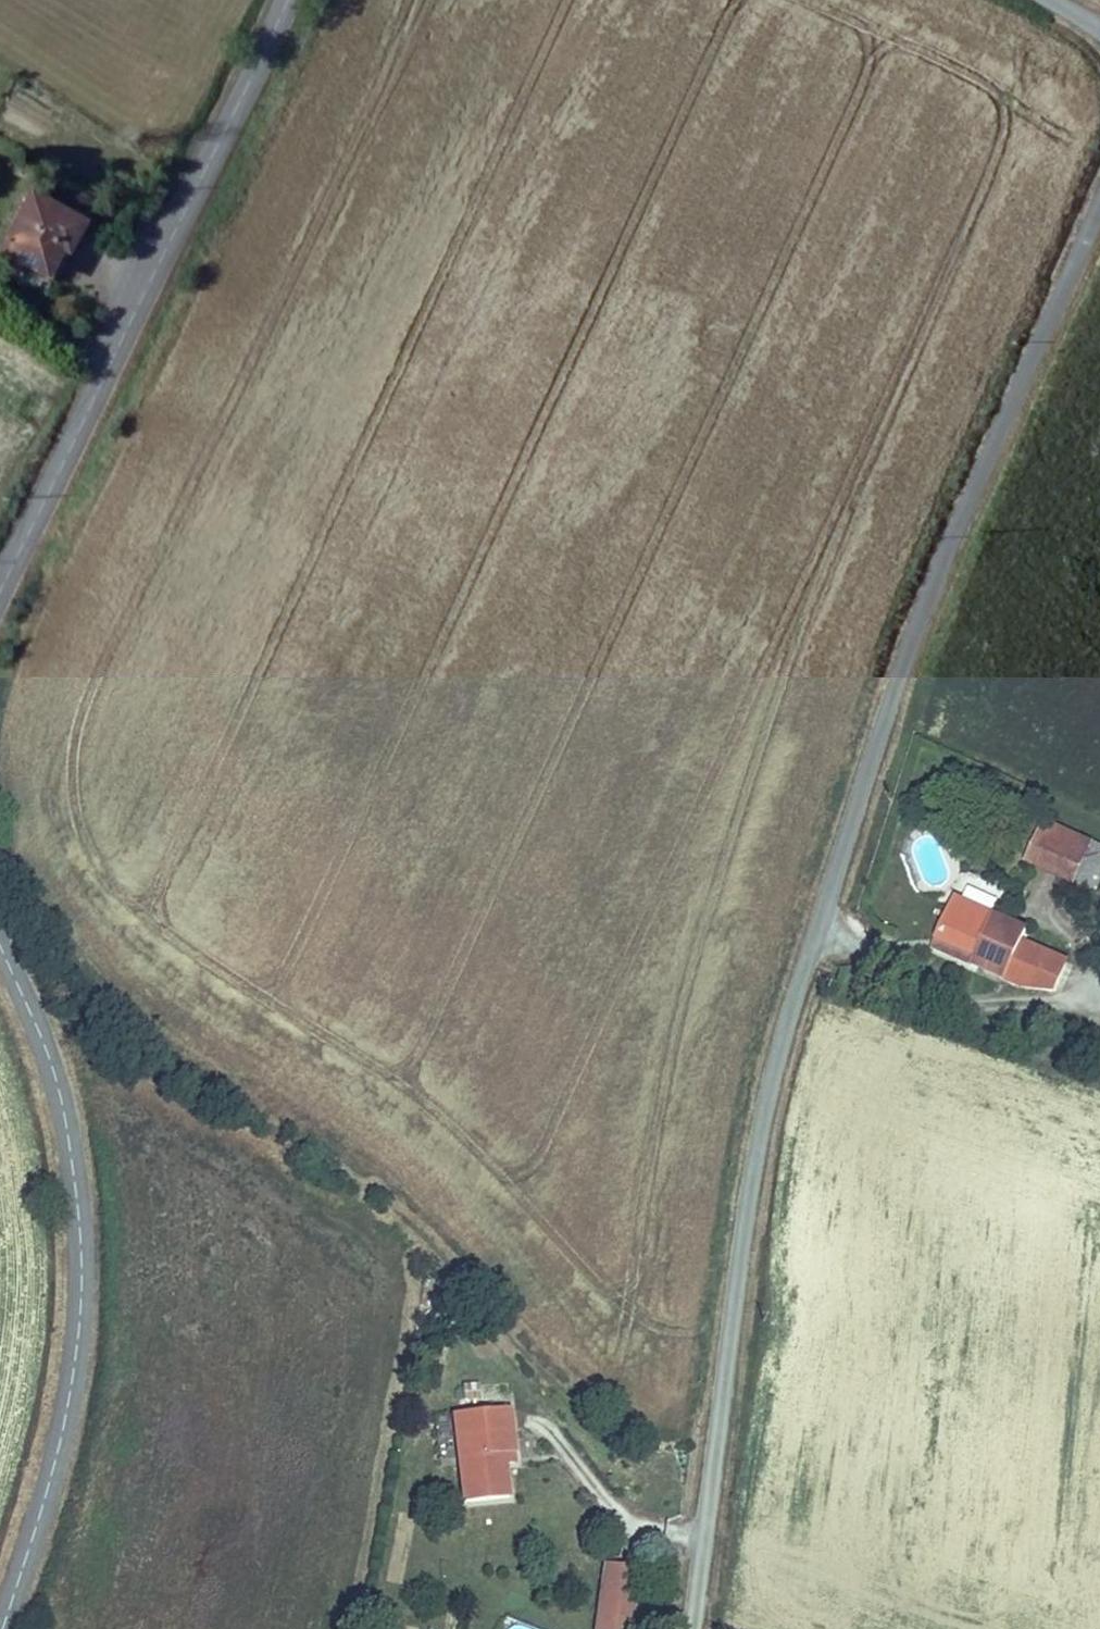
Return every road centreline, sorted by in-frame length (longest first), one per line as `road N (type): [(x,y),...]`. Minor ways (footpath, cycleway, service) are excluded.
road 1 (unclassified): [(1099,209),(924,607),(778,1055),(745,1229),(692,1628)]
road 2 (tertiary): [(0,942),(61,1106),(79,1287),(65,1413),(2,1628)]
road 3 (tertiary): [(287,0),(0,595)]

